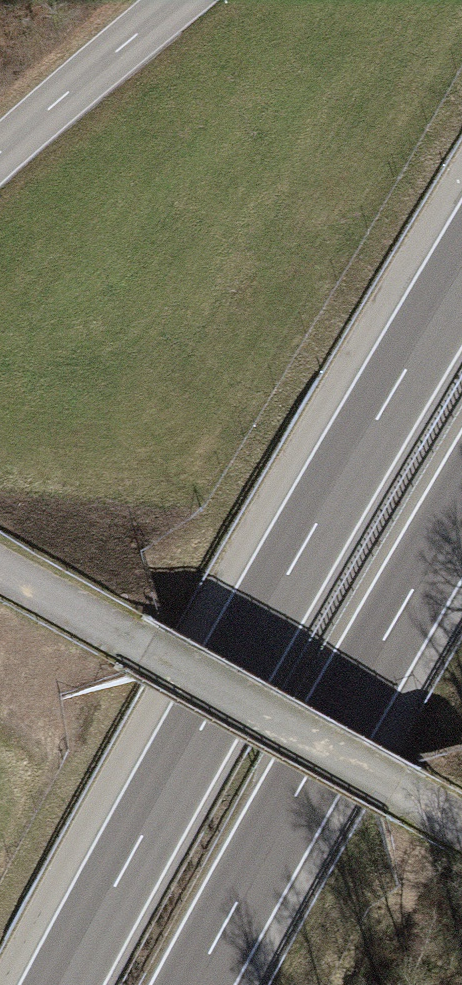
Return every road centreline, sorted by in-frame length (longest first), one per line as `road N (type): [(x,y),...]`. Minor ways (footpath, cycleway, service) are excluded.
road 1 (motorway): [(461,275),(63,984)]
road 2 (motorway): [(194,984),(461,507)]
road 3 (track): [(0,563),(461,821)]
road 4 (tertiary): [(179,0),(0,152)]

